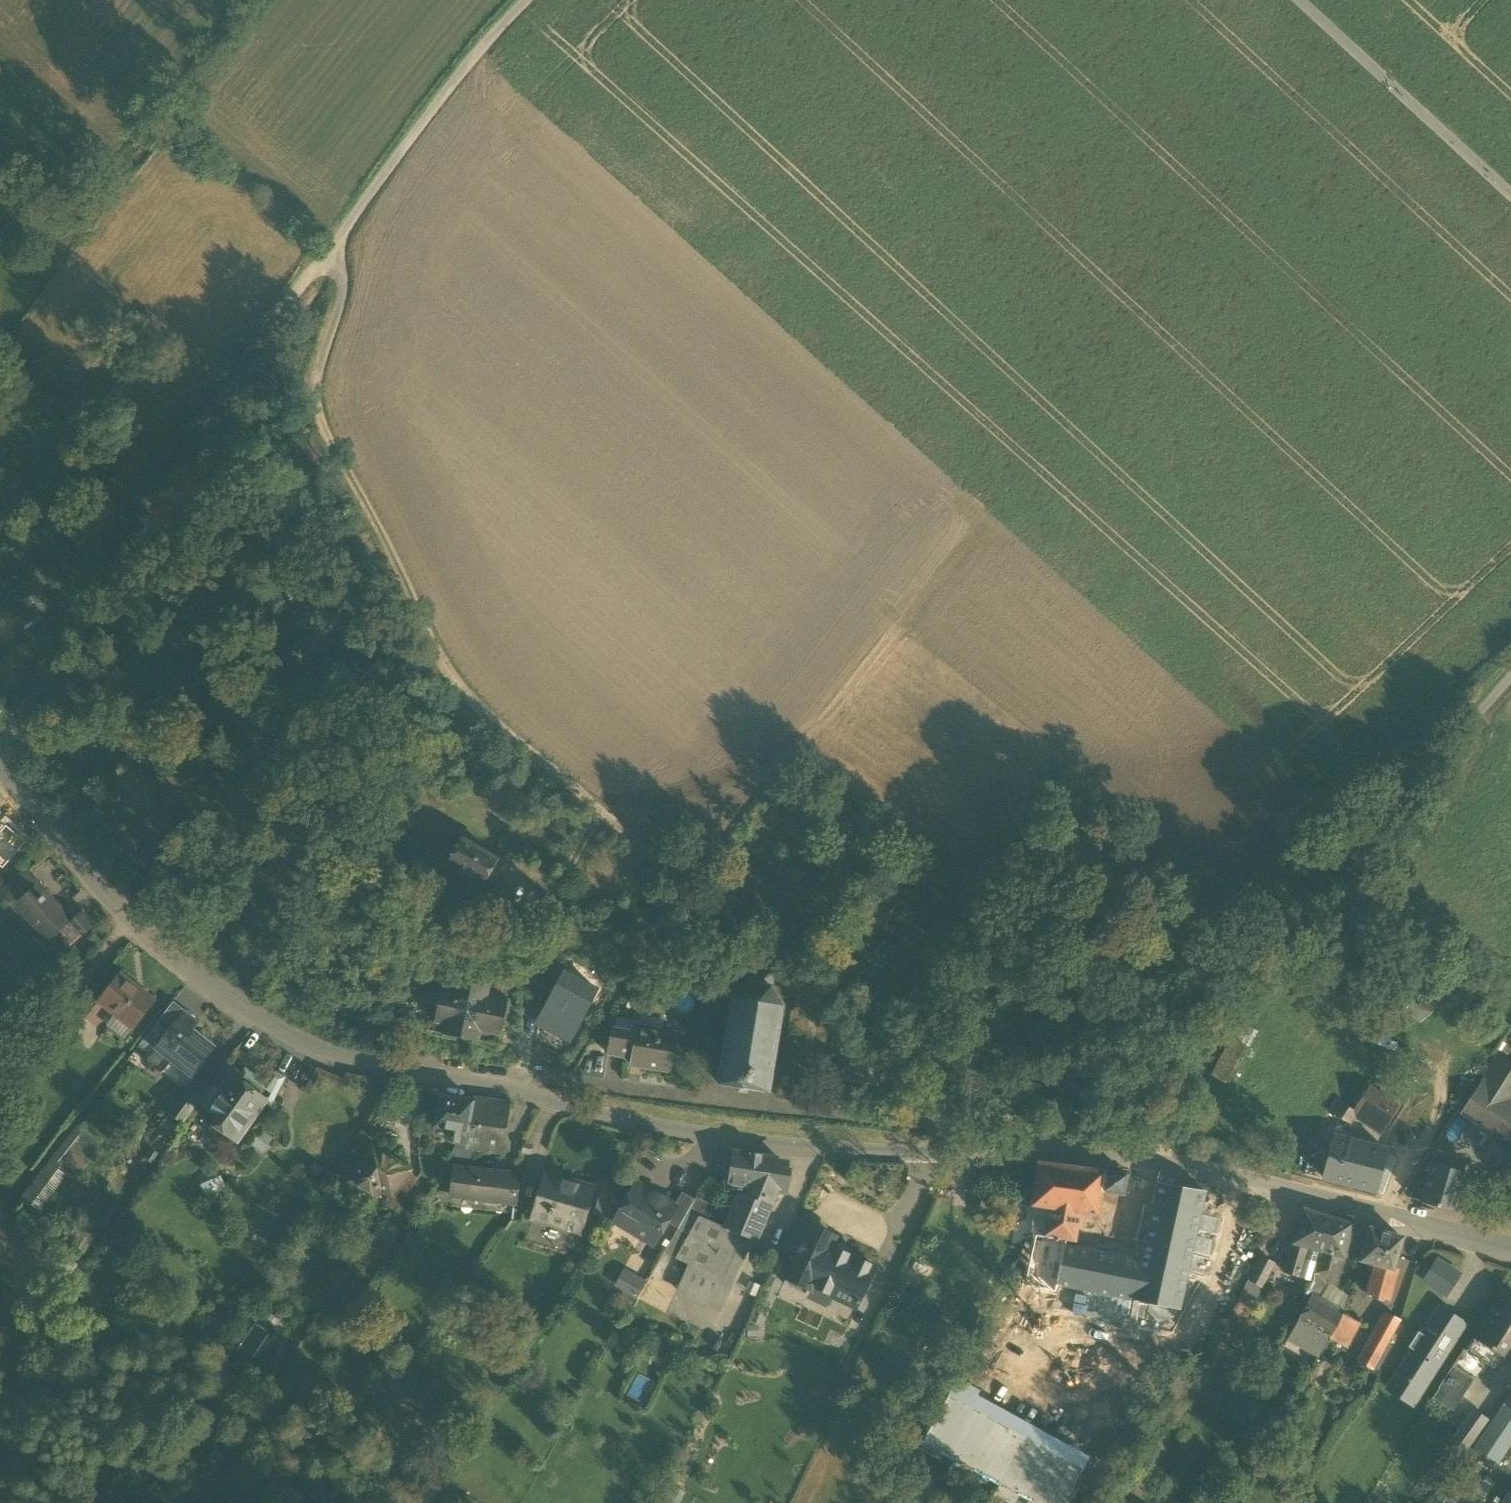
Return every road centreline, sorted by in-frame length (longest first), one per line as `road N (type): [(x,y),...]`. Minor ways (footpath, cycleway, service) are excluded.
road 1 (tertiary): [(1510,1249),(1145,1155),(1025,1143),(979,1154),(840,1150),(729,1138),(317,1052),(255,1016),(132,918),(0,768)]
road 2 (track): [(337,243),(342,287),(316,409),(454,694),(677,875),(690,875)]
road 3 (track): [(1510,672),(1308,900),(1145,1155)]
road 4 (track): [(337,243),(473,51),(523,0)]
road 5 (track): [(1294,0),(1510,200)]
road 6 (track): [(0,1086),(132,918)]

